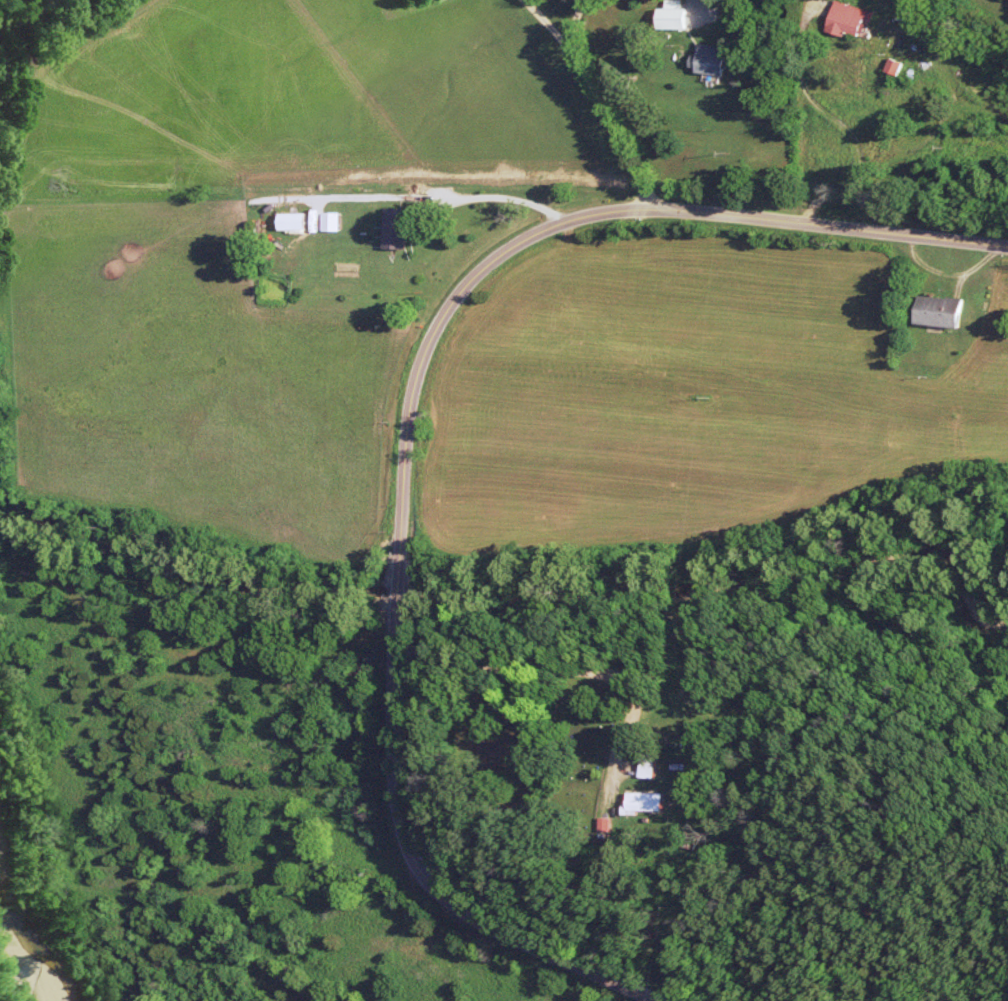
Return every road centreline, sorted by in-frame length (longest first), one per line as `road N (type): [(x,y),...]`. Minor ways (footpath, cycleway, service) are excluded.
road 1 (tertiary): [(647,1000),(447,907),(399,838),(389,760),(403,449),(424,345),(463,284),(494,256),(542,230),(649,209),(1007,248)]

